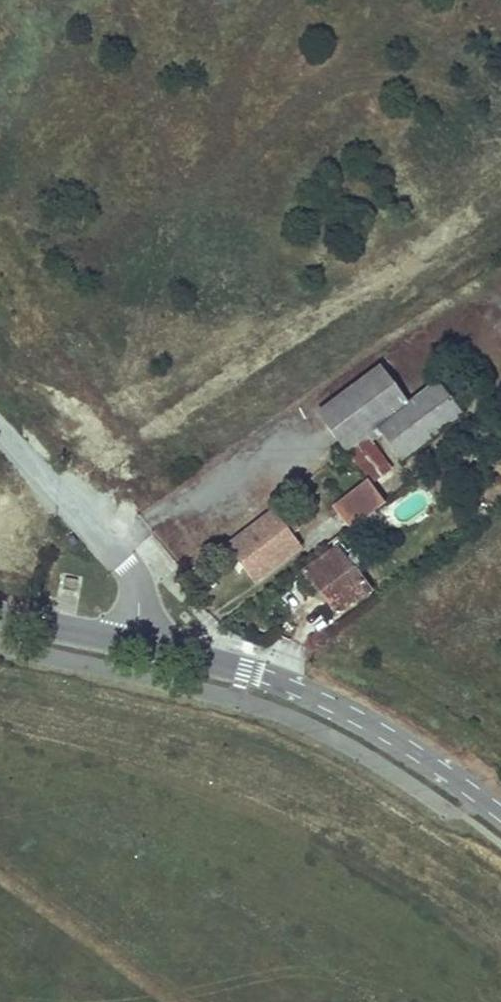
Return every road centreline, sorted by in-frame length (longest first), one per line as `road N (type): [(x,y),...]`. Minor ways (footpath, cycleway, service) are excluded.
road 1 (tertiary): [(134,643),(243,669),(320,699),(395,738),(500,814)]
road 2 (residential): [(0,428),(133,575),(134,643)]
road 3 (tertiary): [(0,616),(134,643)]

